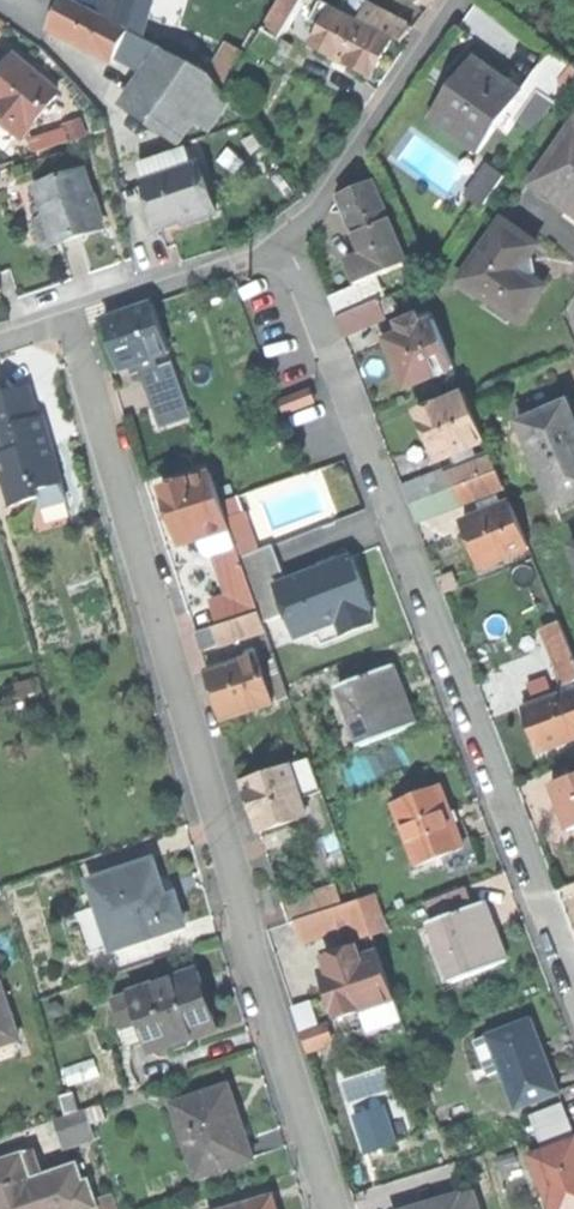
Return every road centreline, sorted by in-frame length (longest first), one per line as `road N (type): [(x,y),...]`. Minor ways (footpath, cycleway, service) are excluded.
road 1 (residential): [(65,322),(333,1208)]
road 2 (residential): [(290,245),(573,982)]
road 3 (residential): [(290,245),(461,0)]
road 4 (residential): [(65,322),(290,245)]

